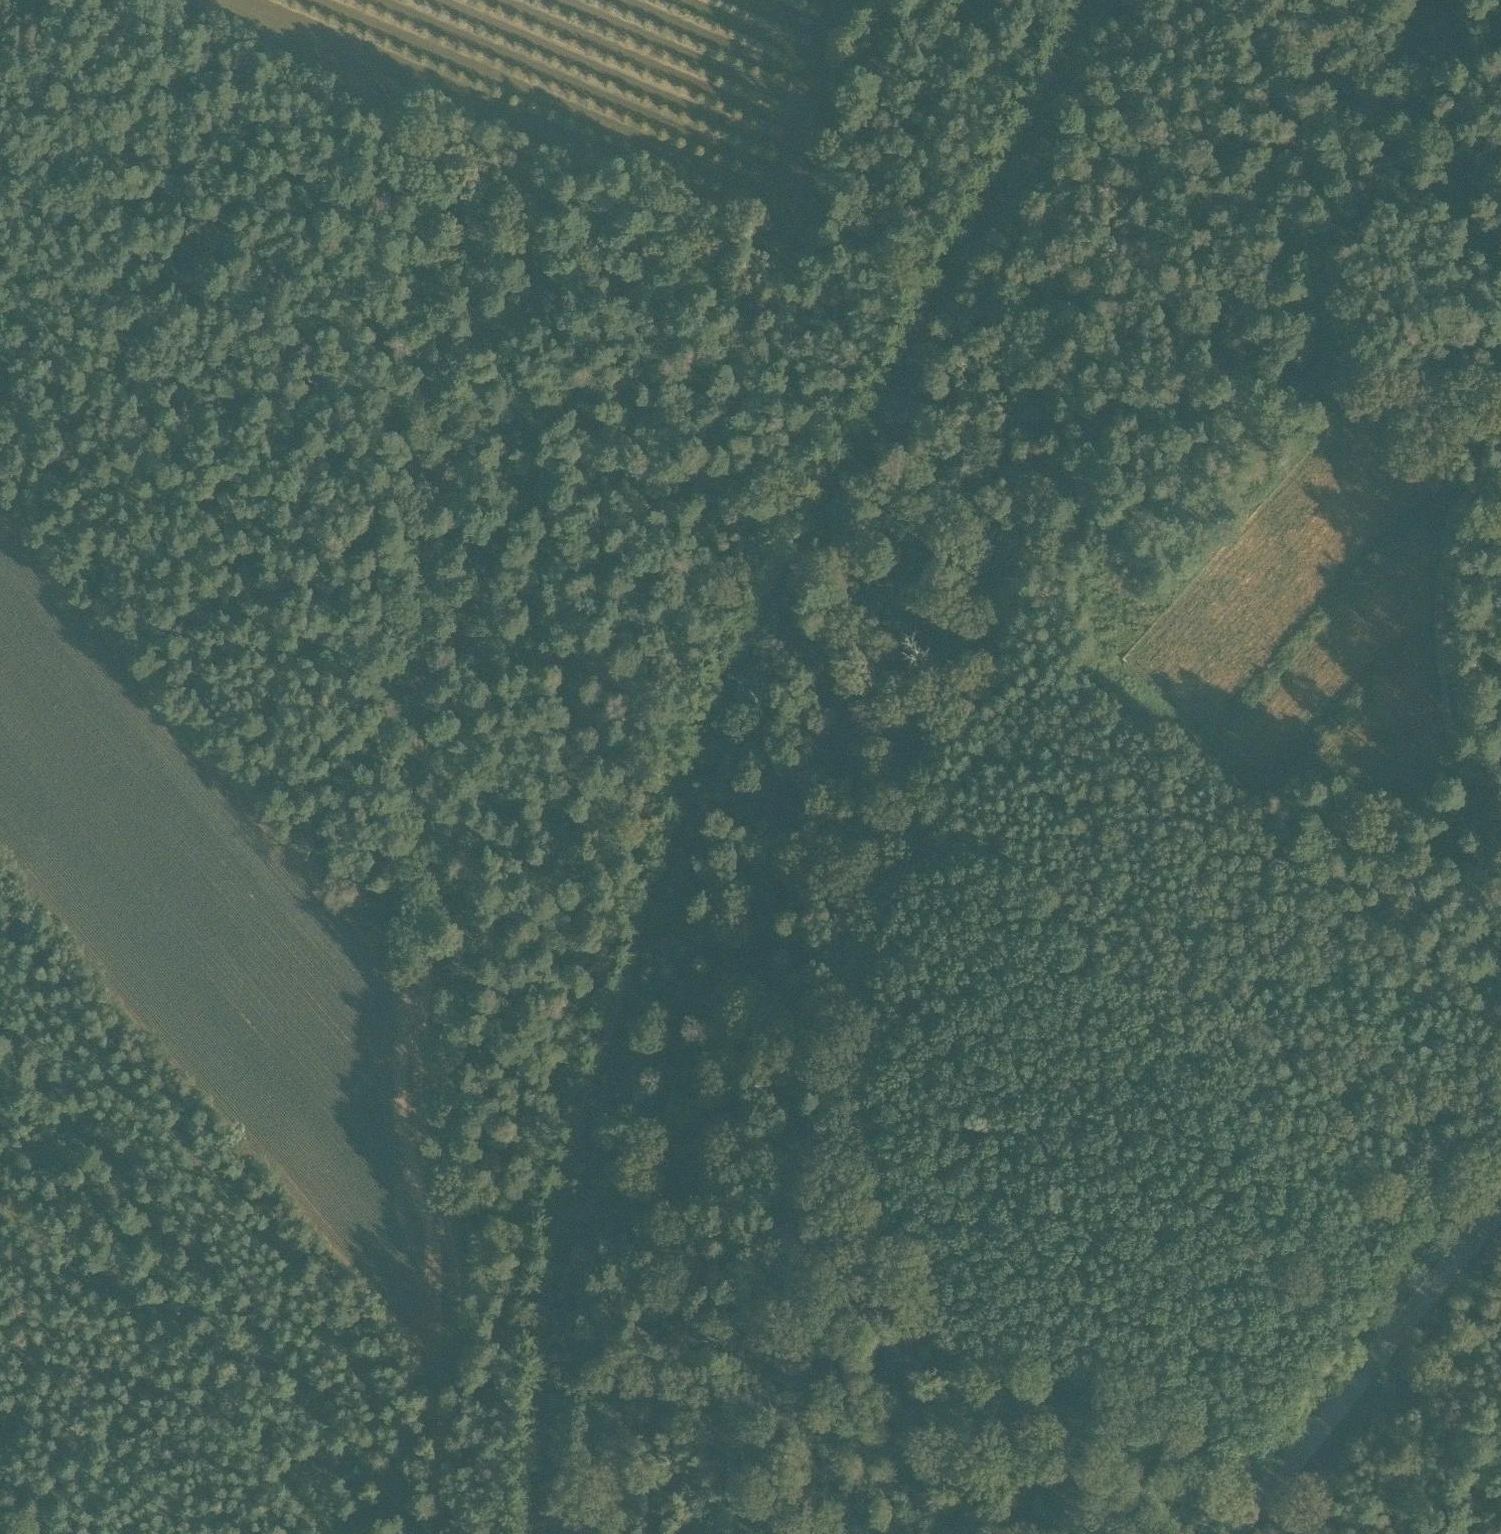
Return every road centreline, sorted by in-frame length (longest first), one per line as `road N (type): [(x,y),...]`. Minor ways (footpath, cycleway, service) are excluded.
road 1 (track): [(1041,0),(667,679),(503,1200)]
road 2 (track): [(381,109),(412,147),(433,221),(431,1004),(438,1143),(450,1188)]
road 3 (track): [(444,1531),(0,1038)]
road 4 (track): [(1500,847),(1449,771),(1437,635),(1443,543),(1460,504),(1500,454)]
road 5 (unclassified): [(1241,1533),(1500,1222)]
road 6 (track): [(450,1188),(470,1252),(472,1289),(444,1533)]
road 7 (track): [(381,109),(709,197)]
road 8 (track): [(503,1200),(491,1533)]
road 9 (track): [(209,0),(381,109)]
road 10 (track): [(1453,784),(1408,792),(1311,786),(1291,794)]

